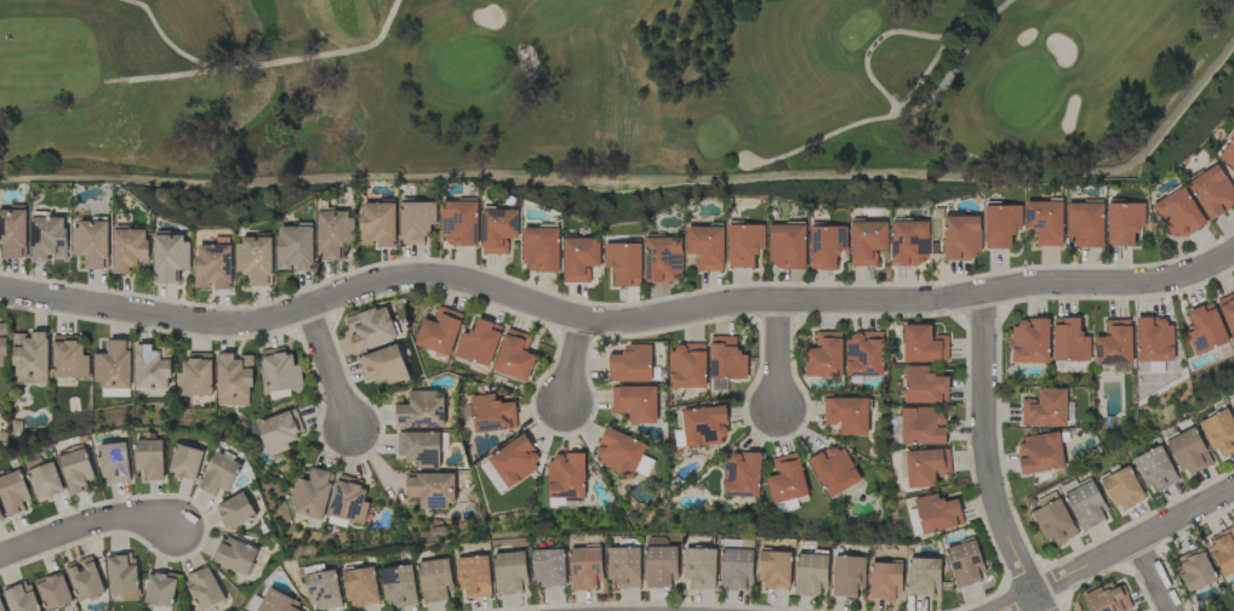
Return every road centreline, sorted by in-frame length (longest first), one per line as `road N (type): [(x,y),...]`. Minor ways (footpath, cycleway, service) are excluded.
road 1 (residential): [(0,289),(234,324),(417,275),(615,321),(735,302),(903,302),(1033,282),(1158,280),(1233,249)]
road 2 (residential): [(1043,610),(1004,536),(989,478),(982,292)]
road 3 (residential): [(1233,489),(998,610)]
road 4 (residential): [(0,556),(119,518),(183,530)]
road 5 (residential): [(313,304),(352,426)]

